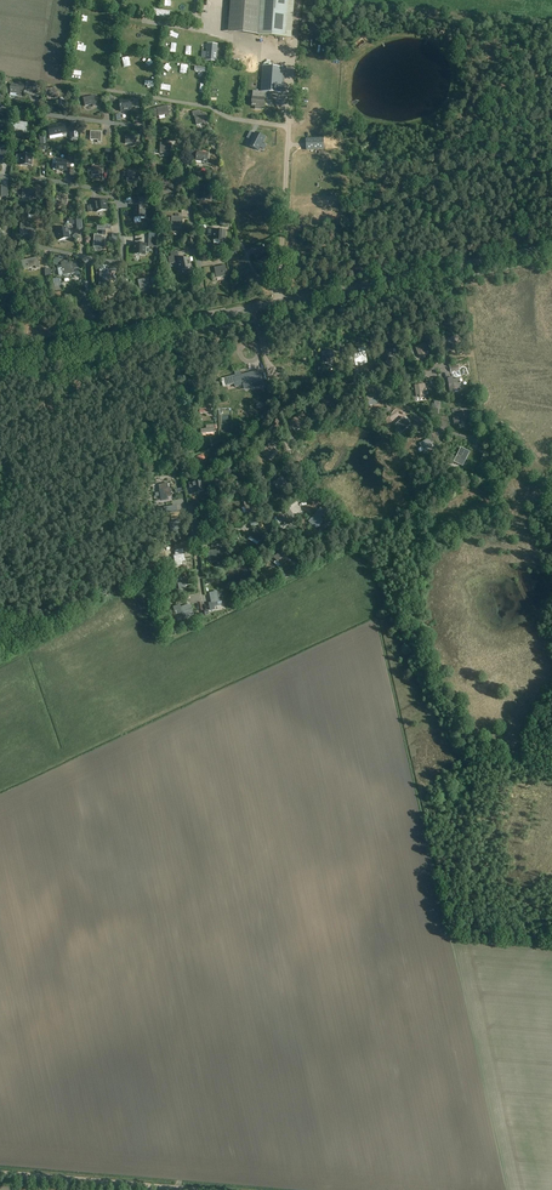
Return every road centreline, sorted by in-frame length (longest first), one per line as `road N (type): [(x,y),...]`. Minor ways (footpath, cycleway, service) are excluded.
road 1 (tertiary): [(551,247),(0,359)]
road 2 (track): [(0,1174),(194,1189)]
road 3 (track): [(241,243),(241,177),(251,164),(289,148)]

